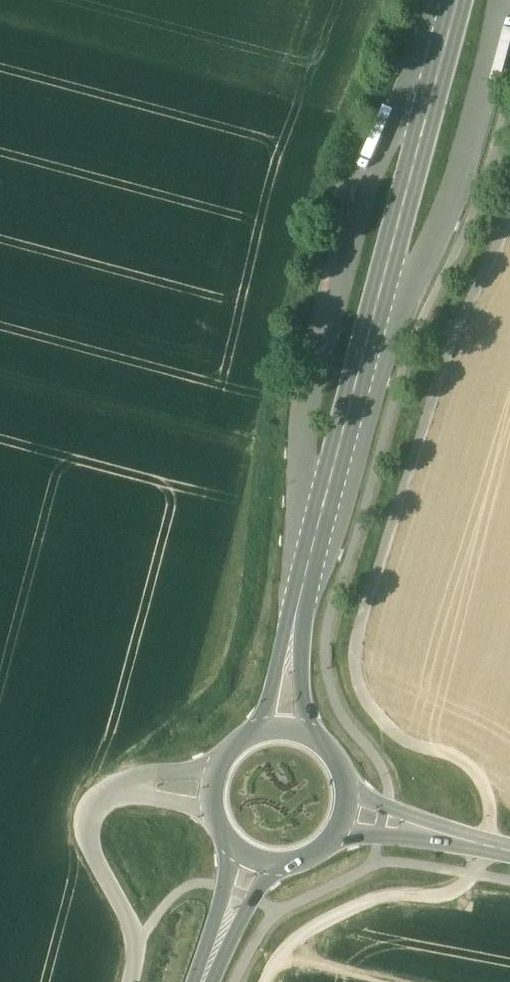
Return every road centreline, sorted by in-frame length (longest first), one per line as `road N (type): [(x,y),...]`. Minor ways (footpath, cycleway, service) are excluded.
road 1 (track): [(279,958),(299,938),(372,901),(457,890),(485,846),(491,809),(480,779),(458,758),(403,739),(378,715),(354,652),(427,416),(509,215)]
road 2 (primary): [(458,0),(310,561),(286,727)]
road 3 (track): [(141,786),(106,801),(90,823),(96,859),(138,941),(129,981)]
road 4 (primary): [(286,727),(244,737),(217,770),(215,812),(223,831),(256,858)]
road 5 (unclassified): [(346,811),(509,851)]
road 6 (primary): [(256,858),(205,981)]

